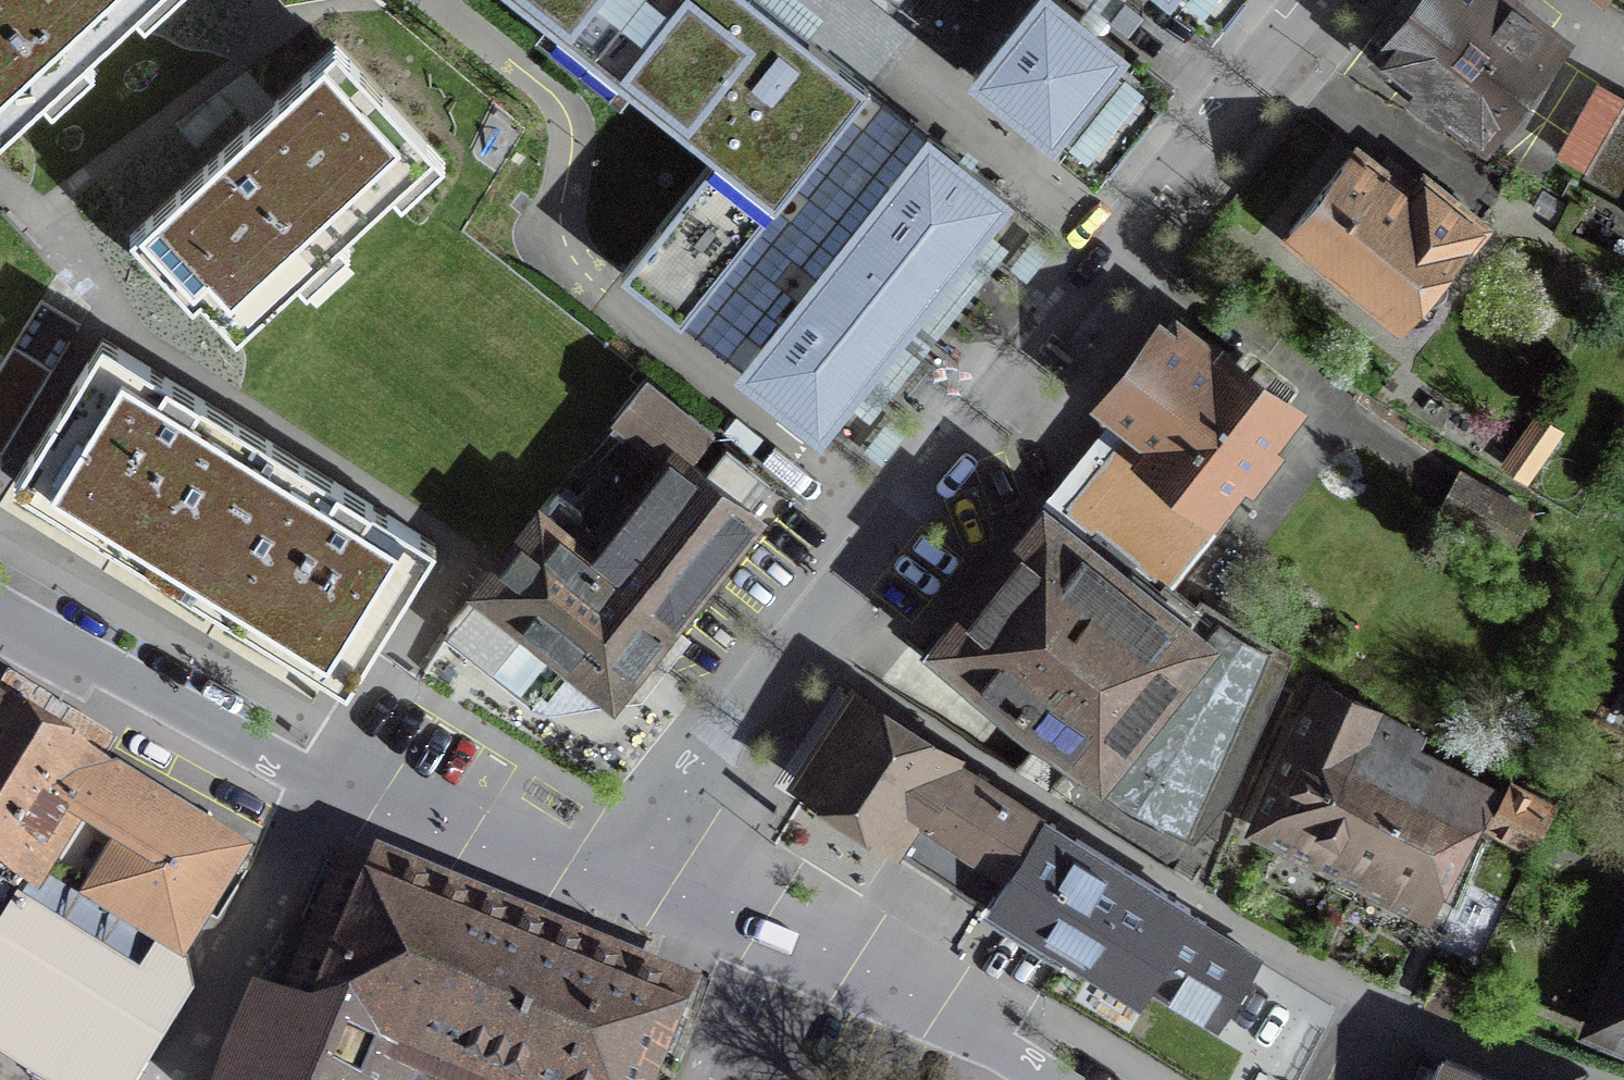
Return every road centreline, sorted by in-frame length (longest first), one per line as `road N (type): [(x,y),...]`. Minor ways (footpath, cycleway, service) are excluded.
road 1 (residential): [(1307,0),(628,879)]
road 2 (residential): [(628,879),(734,918),(1049,1079)]
road 3 (residential): [(0,611),(329,791)]
road 4 (residential): [(329,791),(189,1079)]
road 5 (residential): [(329,791),(628,879)]

